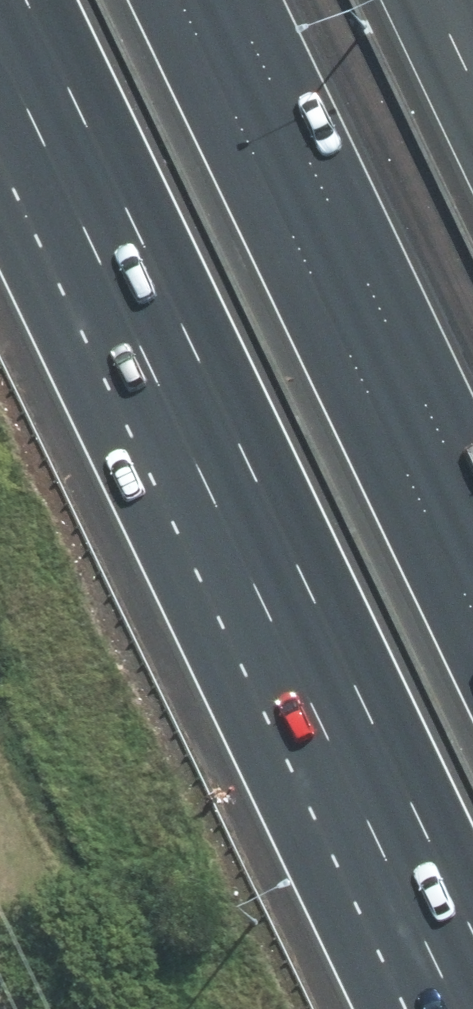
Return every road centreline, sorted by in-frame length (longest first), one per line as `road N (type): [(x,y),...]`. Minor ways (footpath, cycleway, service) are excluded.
road 1 (motorway): [(472,948),(17,0)]
road 2 (motorway): [(175,0),(472,621)]

